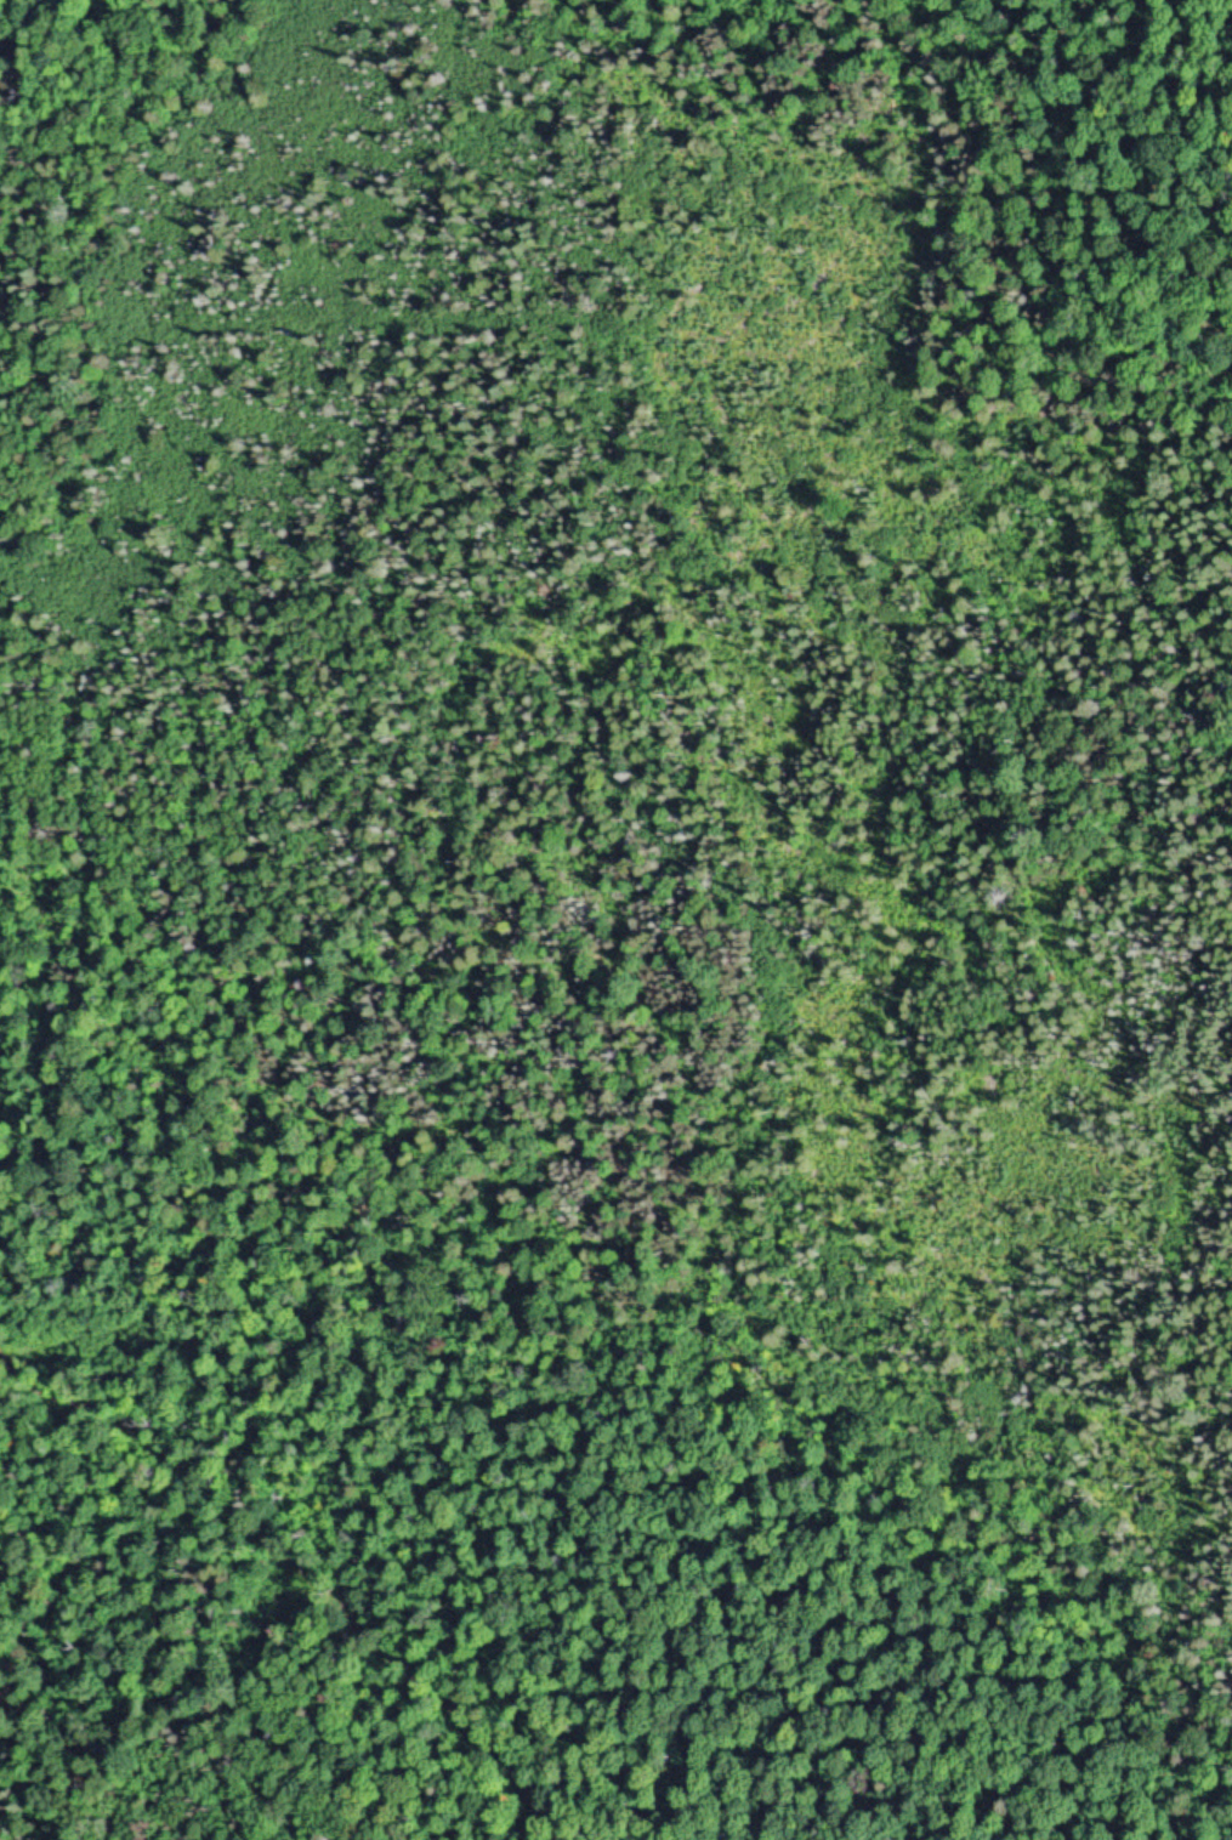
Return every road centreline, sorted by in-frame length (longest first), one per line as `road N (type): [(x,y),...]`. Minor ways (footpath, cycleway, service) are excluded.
road 1 (residential): [(0,1341),(97,1409),(467,1734),(545,1839)]

